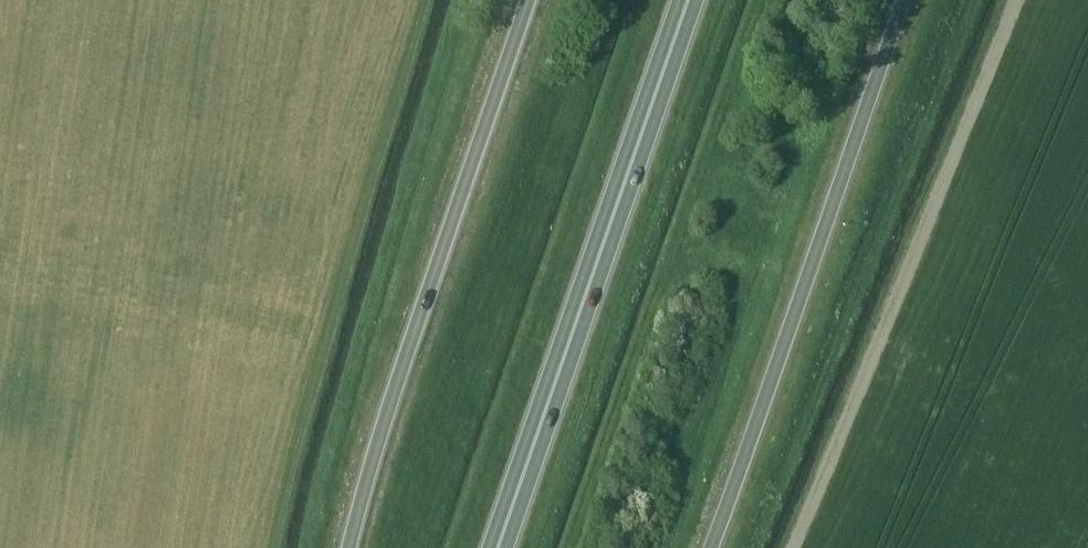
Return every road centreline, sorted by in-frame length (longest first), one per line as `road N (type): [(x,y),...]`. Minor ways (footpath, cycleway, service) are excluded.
road 1 (trunk): [(709,547),(905,0)]
road 2 (trunk): [(499,547),(688,0)]
road 3 (trunk): [(529,0),(348,547)]

